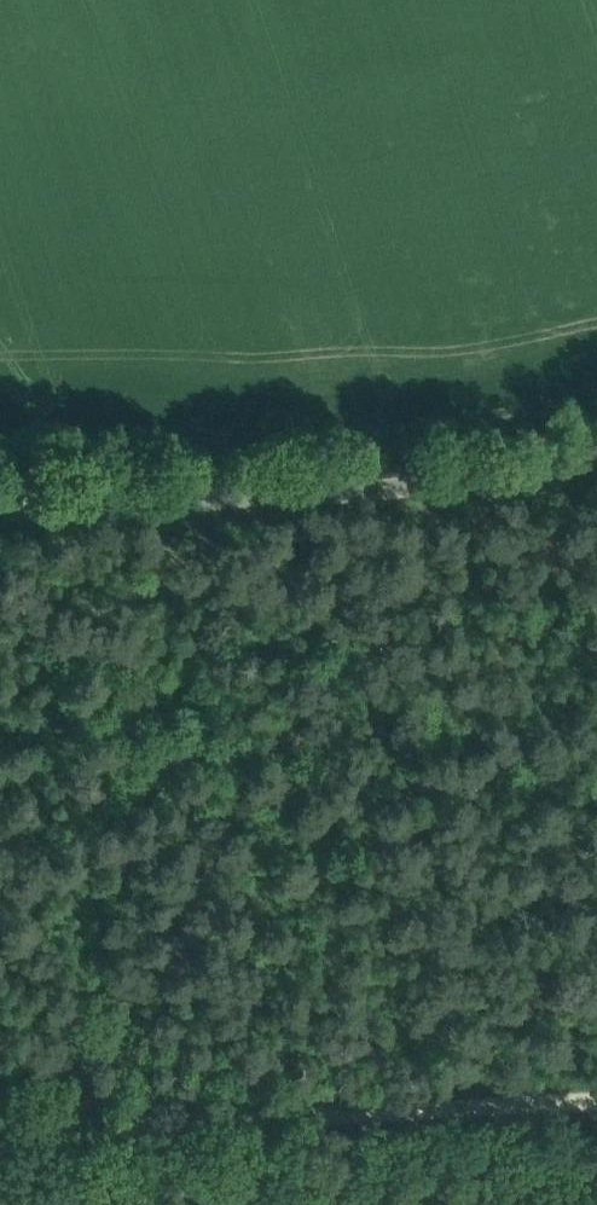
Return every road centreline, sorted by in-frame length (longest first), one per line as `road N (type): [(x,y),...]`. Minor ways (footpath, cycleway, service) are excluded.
road 1 (unclassified): [(596,457),(525,469),(0,505)]
road 2 (track): [(0,1126),(596,1106)]

